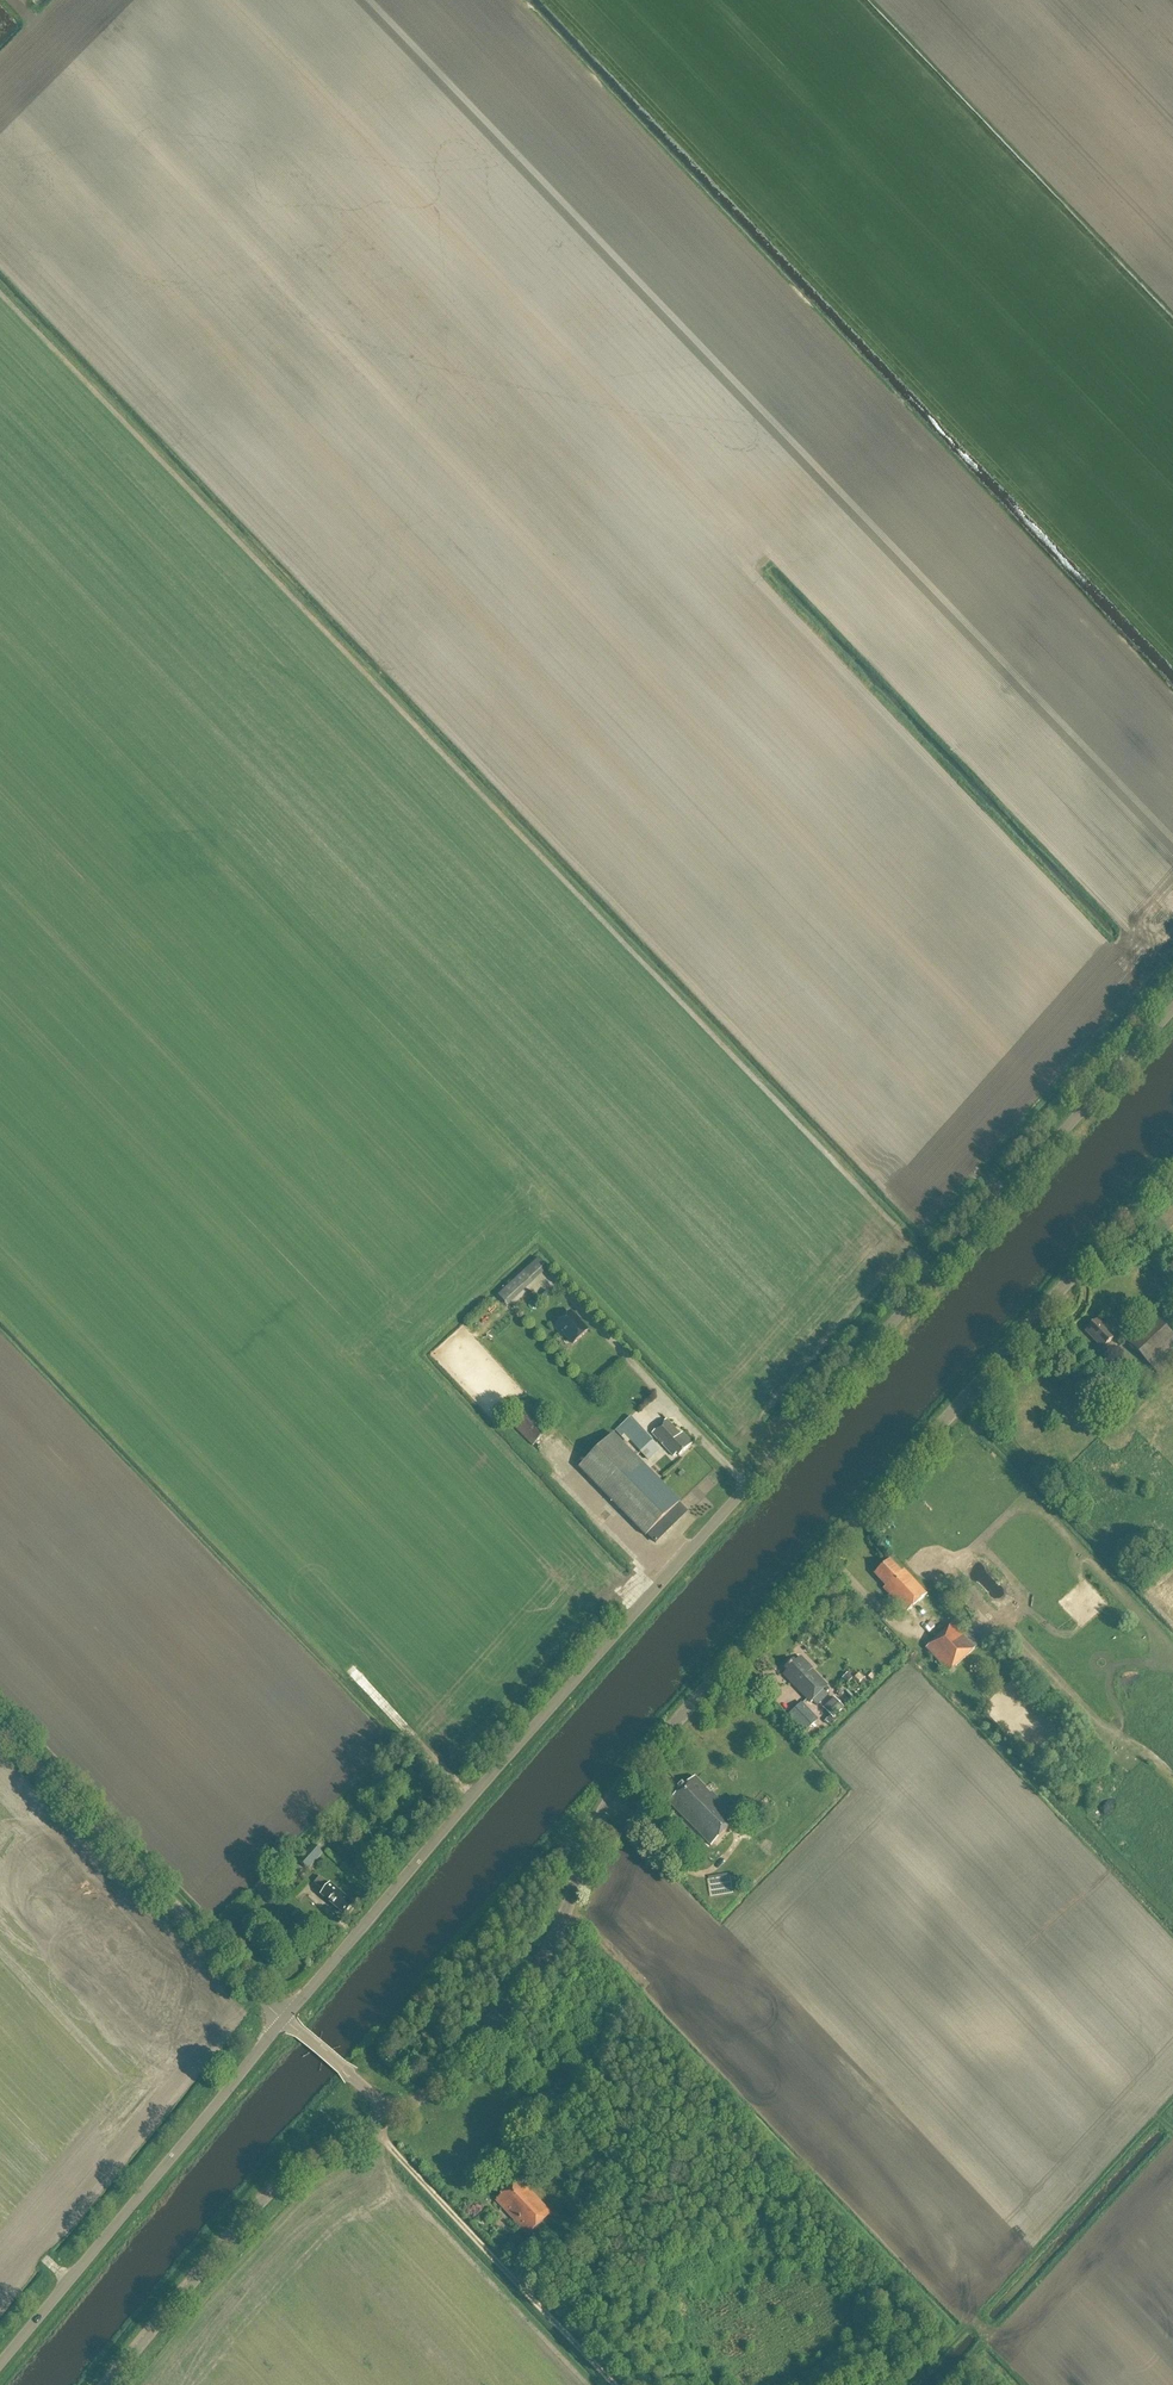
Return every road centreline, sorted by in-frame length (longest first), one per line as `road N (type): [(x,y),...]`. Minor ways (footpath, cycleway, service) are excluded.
road 1 (unclassified): [(284,2020),(1172,1011)]
road 2 (tertiary): [(374,2131),(422,2098),(525,1986),(563,1922),(595,1831),(627,1779),(1172,1165)]
road 3 (track): [(518,0),(1172,693)]
road 4 (unclassified): [(0,2363),(284,2020)]
road 5 (unclassified): [(284,2020),(0,1728)]
road 6 (tertiary): [(112,2384),(278,2187),(374,2131)]
road 7 (unclassified): [(607,2384),(374,2131)]
road 8 (unclassified): [(374,2131),(373,2102),(284,2020)]

